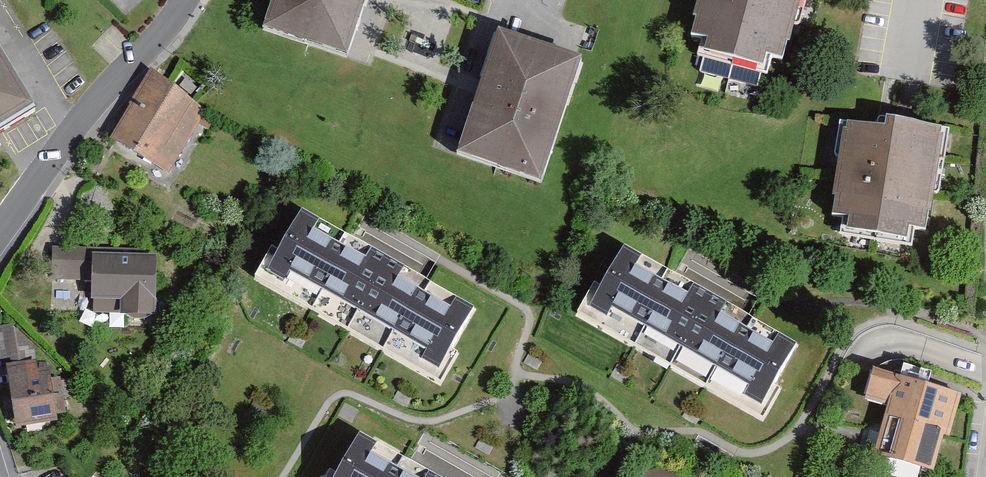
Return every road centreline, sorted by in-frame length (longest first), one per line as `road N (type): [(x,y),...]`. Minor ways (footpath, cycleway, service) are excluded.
road 1 (residential): [(0,228),(182,0)]

